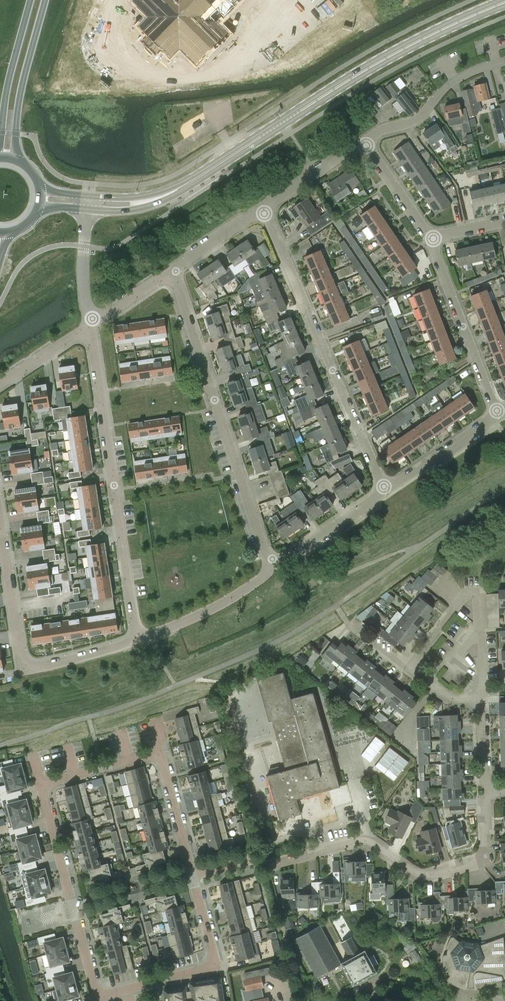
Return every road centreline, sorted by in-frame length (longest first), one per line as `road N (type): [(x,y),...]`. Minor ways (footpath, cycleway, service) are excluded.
road 1 (tertiary): [(89,202),(126,206),(184,187),(352,77),(504,2)]
road 2 (residential): [(160,753),(41,787),(98,998)]
road 3 (residential): [(137,639),(89,327)]
road 4 (residential): [(274,565),(174,270)]
road 5 (residential): [(386,486),(263,208)]
road 6 (residential): [(486,792),(488,847),(477,862),(420,875),(379,847),(353,841),(271,865)]
road 7 (residential): [(137,639),(25,663),(0,520)]
road 8 (residential): [(407,669),(466,593),(479,592),(483,698)]
road 9 (residential): [(98,998),(214,962),(193,875)]
road 10 (residential): [(435,244),(497,411)]
road 11 (primary): [(17,158),(22,90),(45,0)]
road 12 (residential): [(367,142),(387,127),(412,124),(504,65)]
road 13 (residential): [(274,565),(211,608),(137,639)]
road 14 (primary): [(30,0),(0,143)]
road 15 (residential): [(386,486),(274,565)]
road 16 (residential): [(497,411),(386,486)]
road 17 (residential): [(193,875),(160,753)]
road 18 (residential): [(89,202),(82,271),(89,327)]
road 19 (residential): [(263,208),(367,142)]
road 20 (residential): [(367,142),(435,244)]

